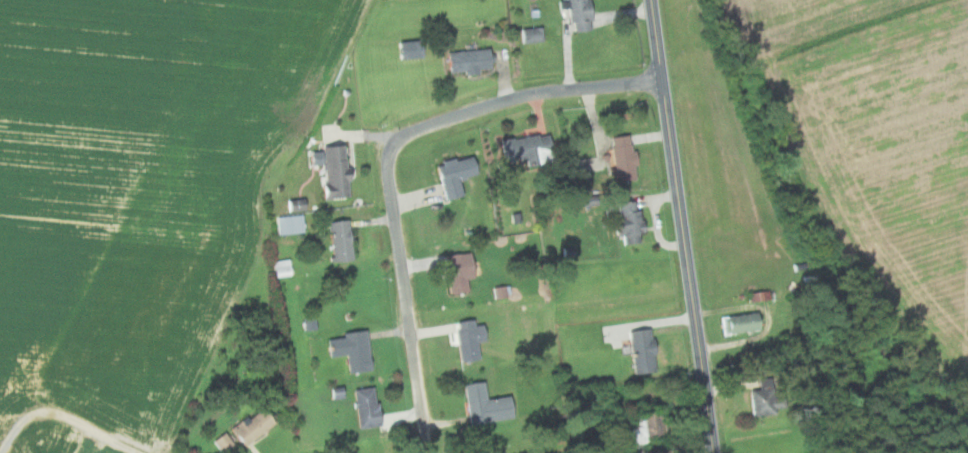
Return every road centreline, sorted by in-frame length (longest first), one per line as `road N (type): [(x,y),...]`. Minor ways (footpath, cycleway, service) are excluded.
road 1 (residential): [(434,452),(397,186),(396,162),(408,136),(502,103),(662,77)]
road 2 (tertiary): [(714,452),(651,0)]
road 3 (track): [(145,452),(46,410),(23,419),(0,450)]

